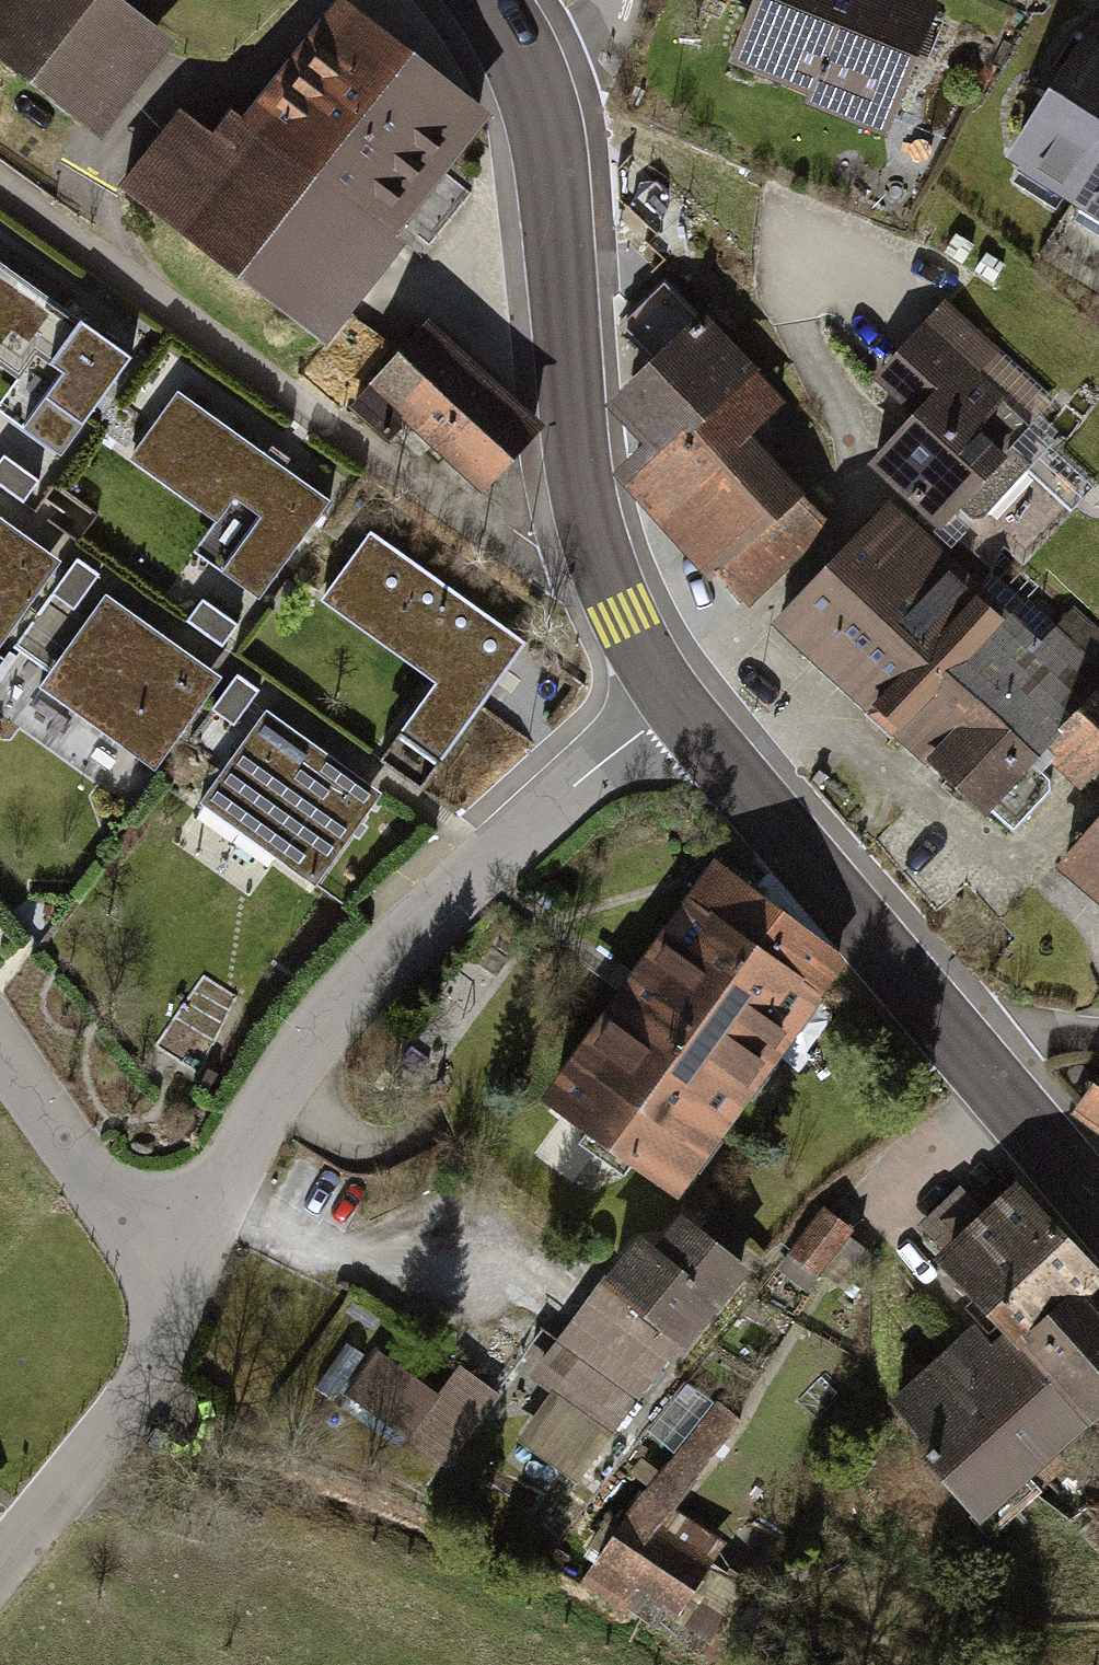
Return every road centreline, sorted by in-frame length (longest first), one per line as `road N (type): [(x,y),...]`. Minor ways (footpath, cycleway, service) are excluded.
road 1 (residential): [(180,1309),(280,1092),(366,974),(673,703)]
road 2 (tertiary): [(1098,1216),(986,1070),(673,703)]
road 3 (tertiary): [(673,703),(625,618),(581,482),(550,166),(531,90)]
road 4 (residential): [(0,1580),(133,1417),(180,1309)]
road 5 (residential): [(0,1045),(180,1309)]
road 6 (residential): [(531,90),(581,63),(614,0)]
road 7 (track): [(1098,1038),(1028,1038),(986,1070)]

